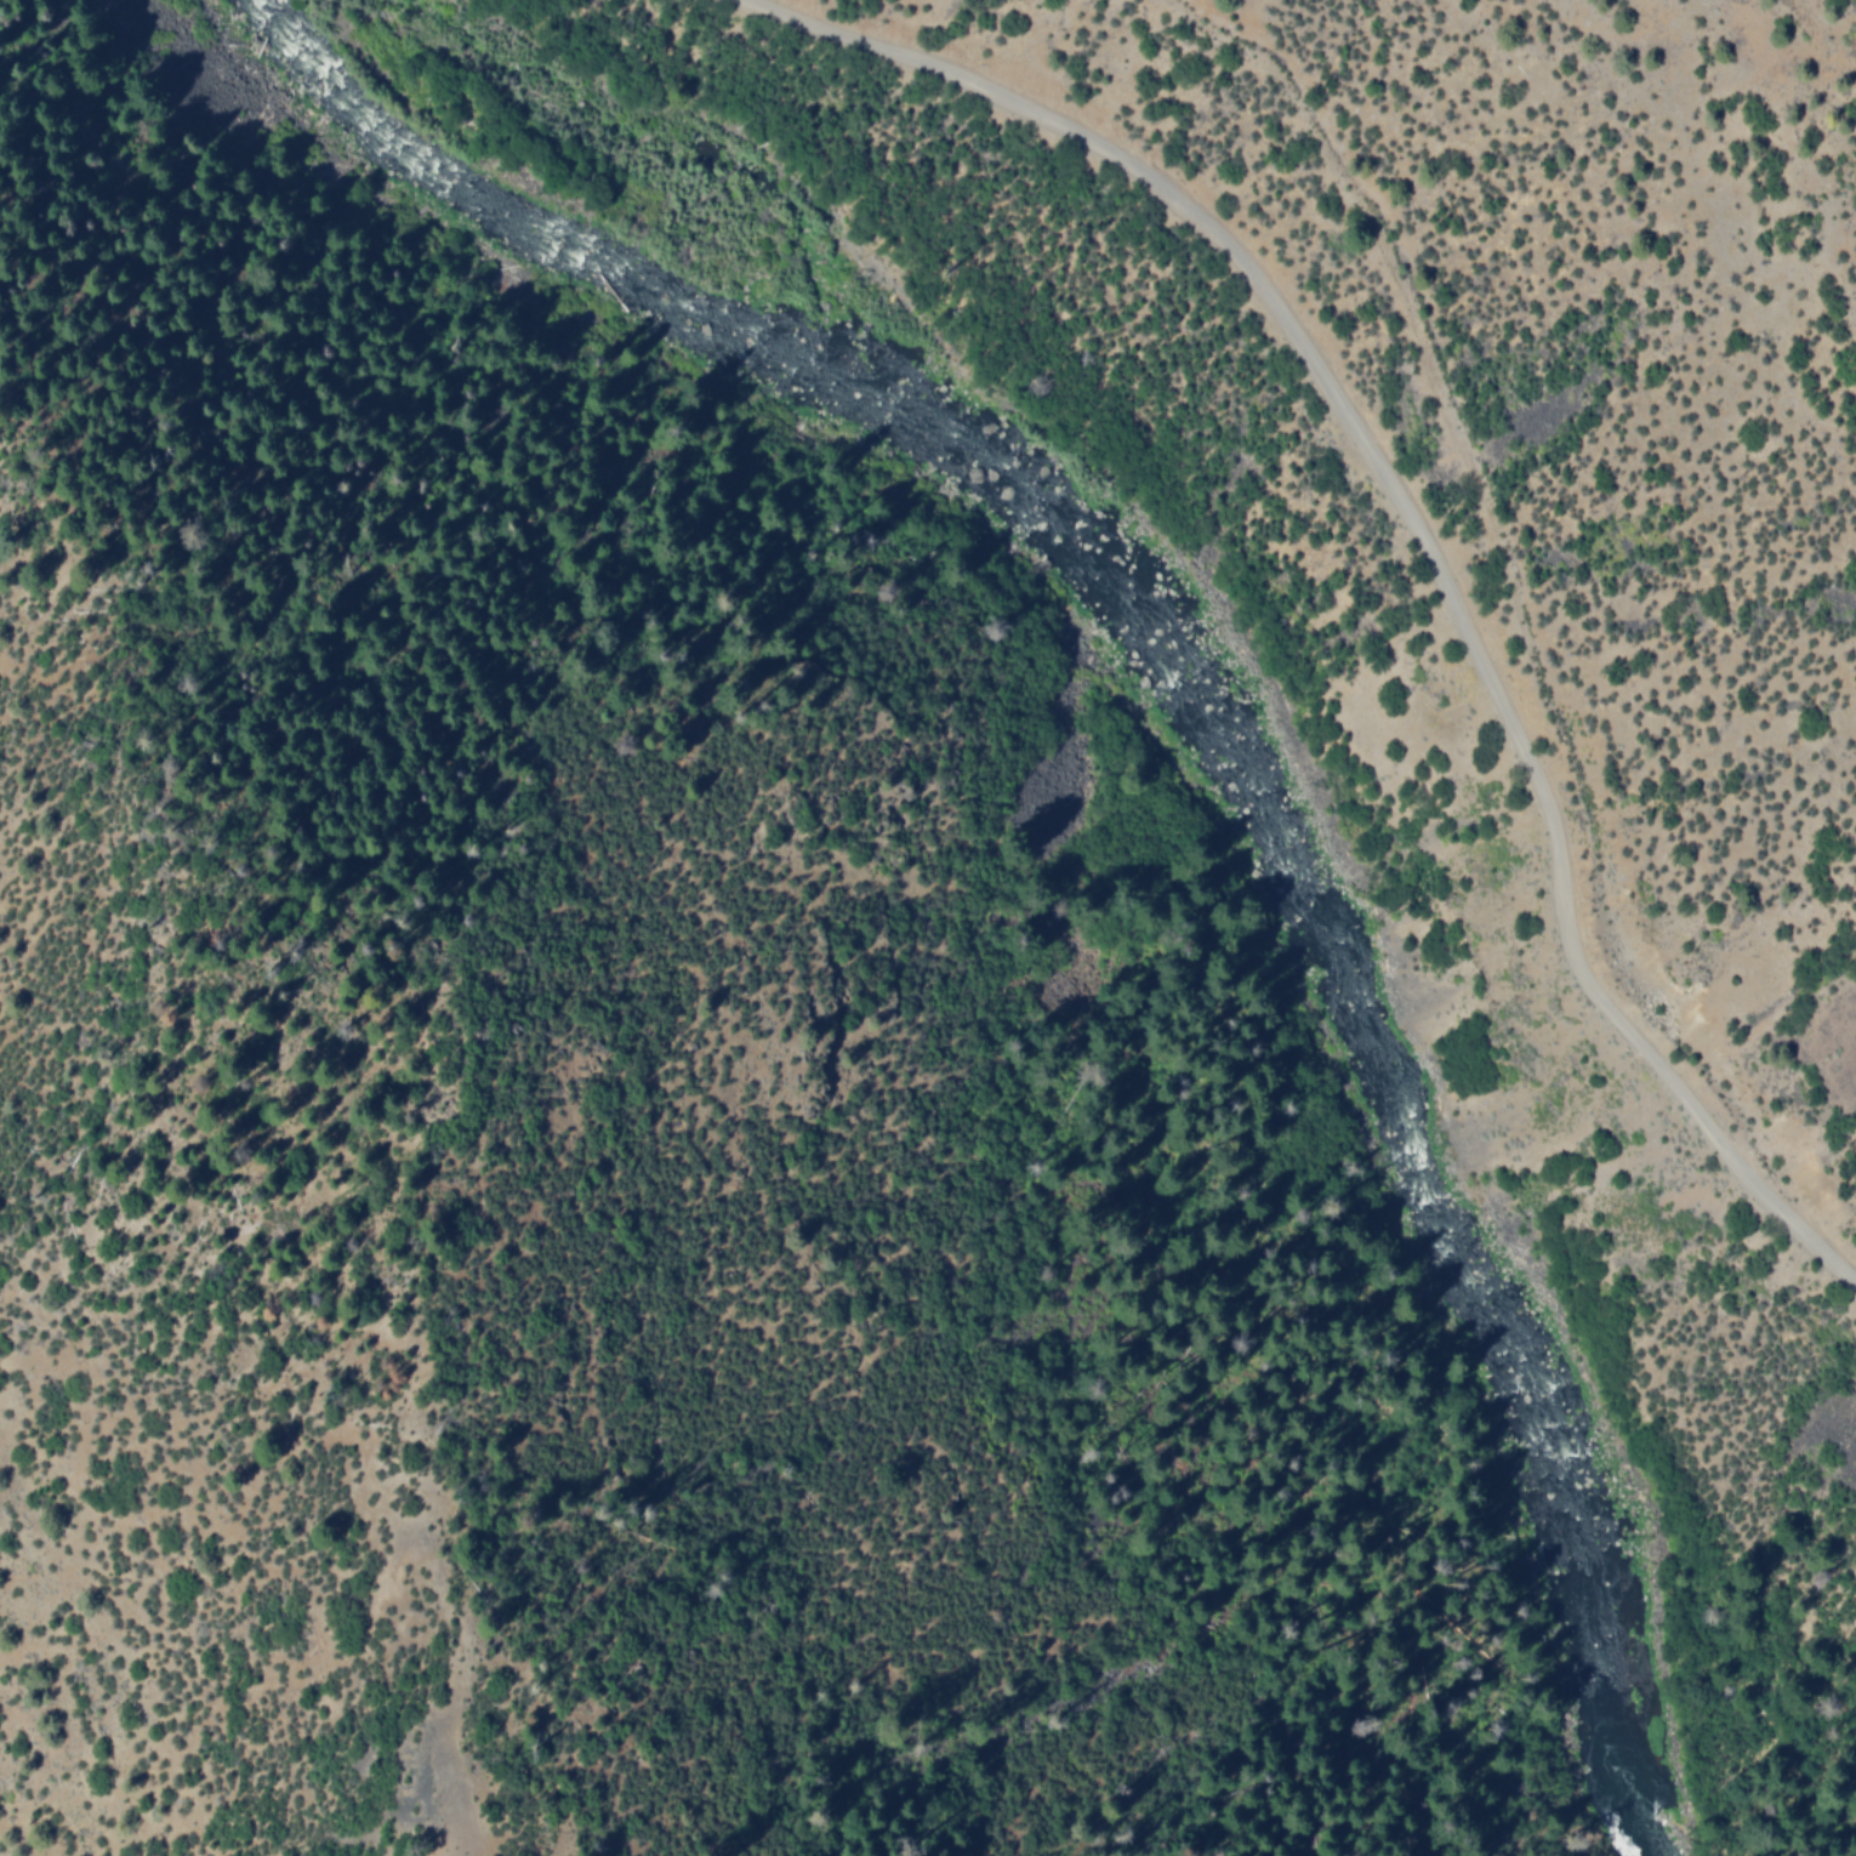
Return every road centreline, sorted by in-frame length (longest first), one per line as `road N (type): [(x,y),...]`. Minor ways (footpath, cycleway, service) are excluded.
road 1 (residential): [(761,0),(941,63),(1112,150),(1220,238),(1427,543),(1532,767),(1554,830),(1562,917),(1579,968),(1774,1203),(1855,1279)]

